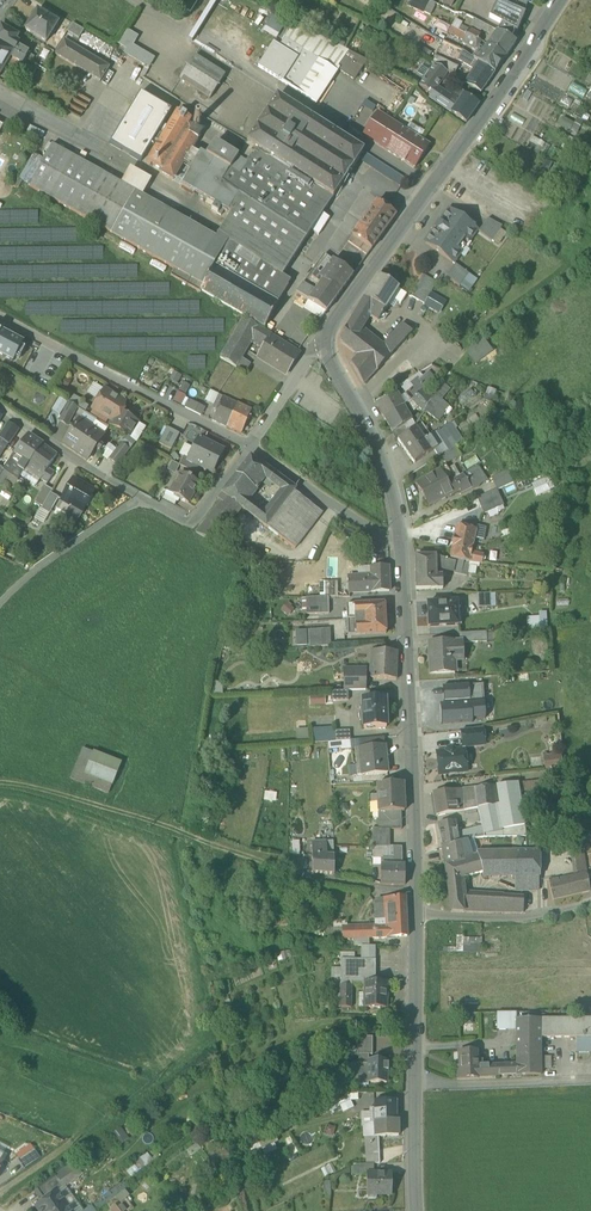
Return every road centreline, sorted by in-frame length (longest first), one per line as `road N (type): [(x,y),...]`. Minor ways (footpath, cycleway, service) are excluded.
road 1 (track): [(418,894),(298,875),(182,830),(0,781)]
road 2 (secondary): [(321,342),(553,0)]
road 3 (secondary): [(417,914),(402,549)]
road 4 (secondary): [(418,1210),(417,914)]
road 5 (residential): [(0,315),(249,446)]
road 6 (secondary): [(402,549),(373,436),(321,342)]
road 7 (residential): [(249,446),(402,549)]
road 8 (residential): [(417,914),(522,919),(590,902)]
road 9 (residential): [(0,603),(139,498)]
road 10 (residential): [(0,407),(139,498)]
road 11 (residential): [(139,498),(187,523),(249,446)]
road 12 (residential): [(249,446),(321,342)]

